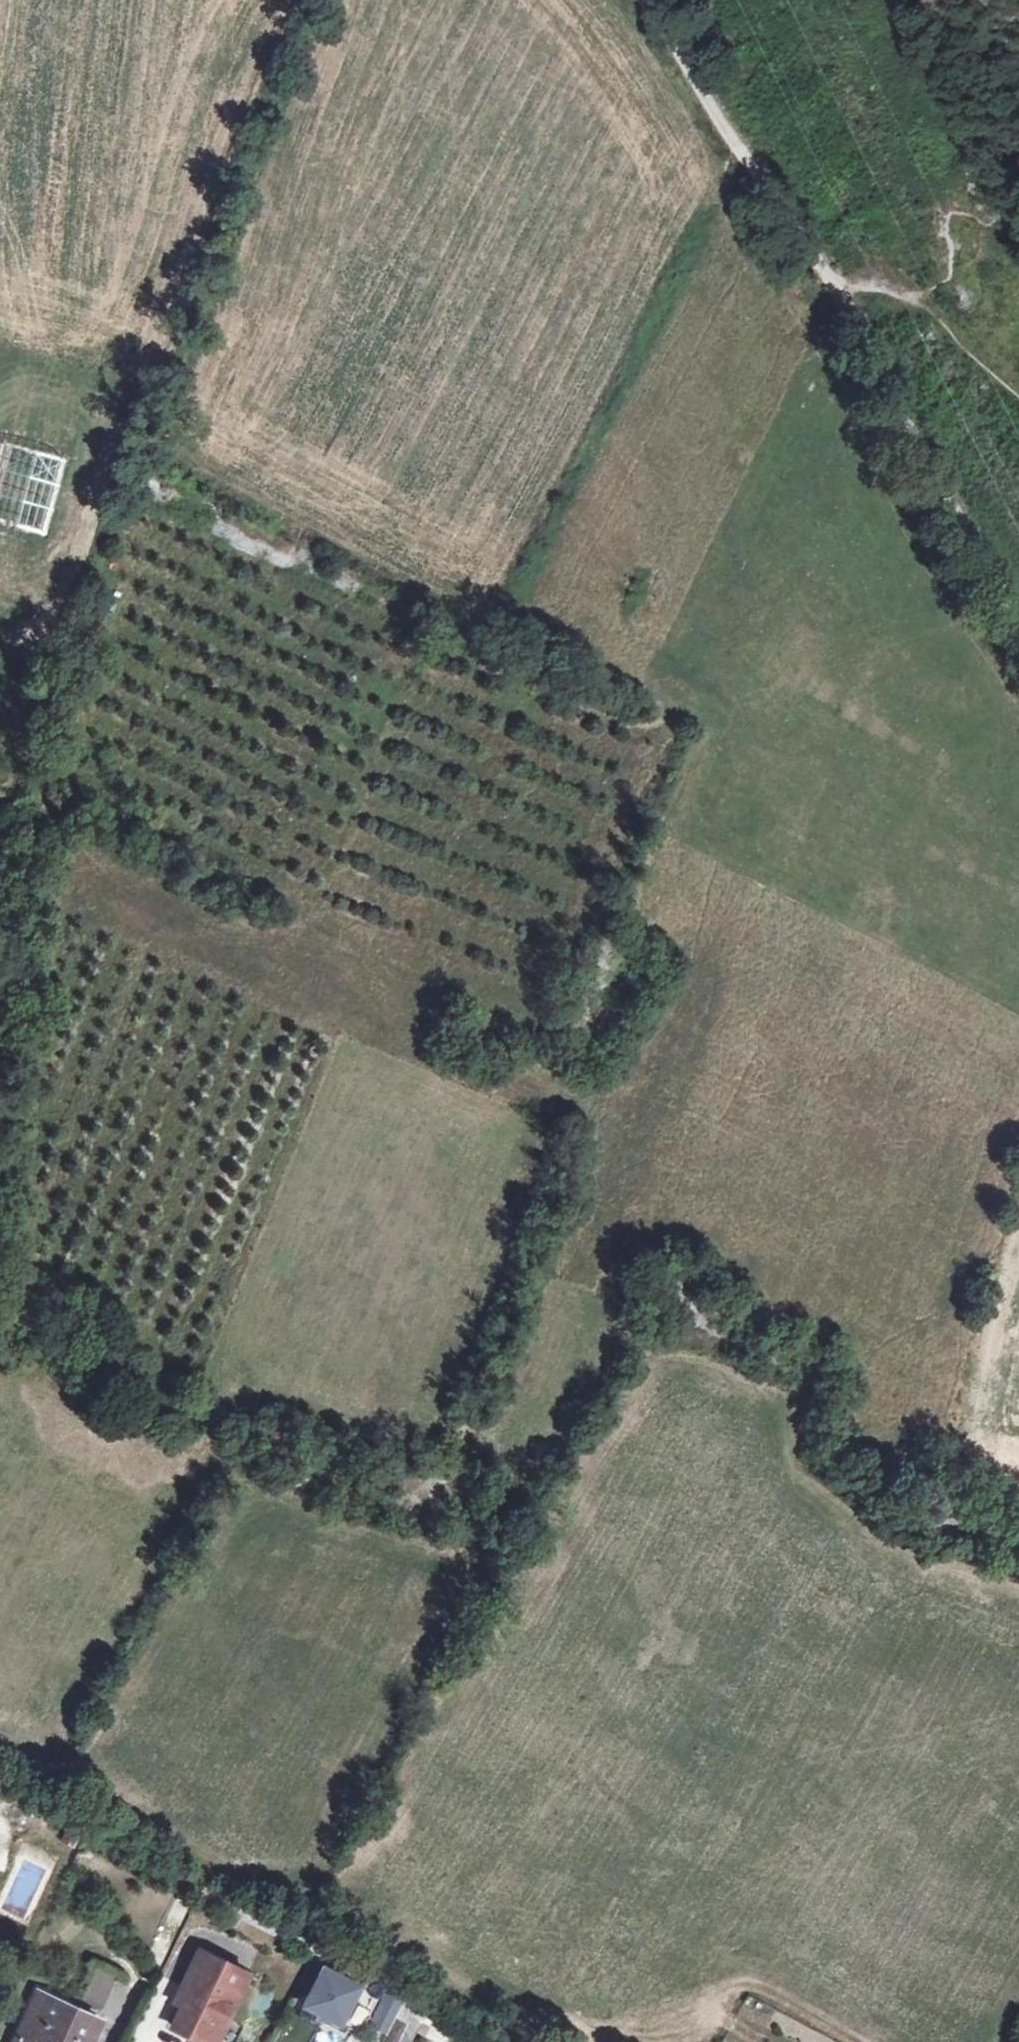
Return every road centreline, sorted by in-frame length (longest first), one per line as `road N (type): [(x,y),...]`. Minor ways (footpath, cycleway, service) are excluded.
road 1 (track): [(636,0),(837,293),(1018,608)]

